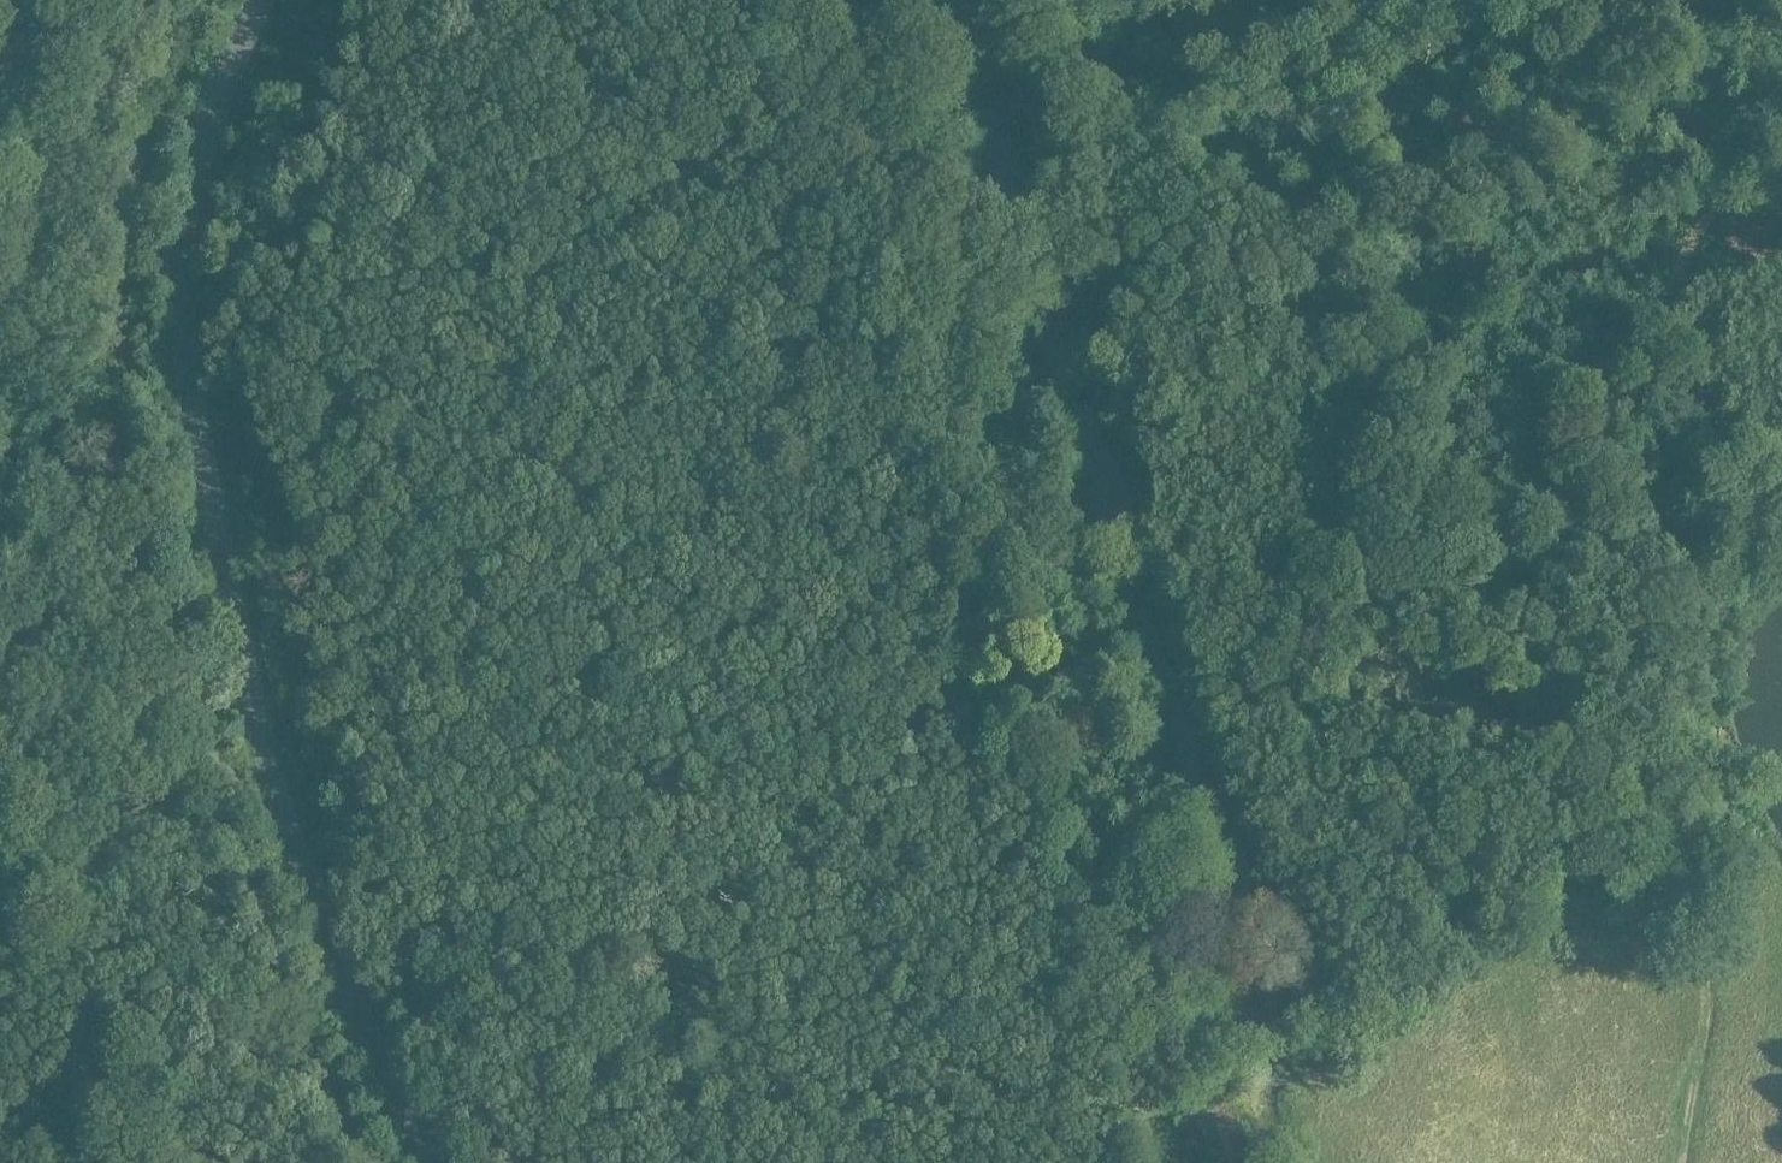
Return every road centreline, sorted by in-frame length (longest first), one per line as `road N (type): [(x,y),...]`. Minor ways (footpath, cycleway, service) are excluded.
road 1 (tertiary): [(435,1162),(349,991),(260,733),(188,363),(182,279),(189,204),(203,141),(258,0)]
road 2 (track): [(1663,810),(1694,901),(1709,989),(1680,1162)]
road 3 (track): [(127,1162),(86,919),(58,897),(0,897)]

